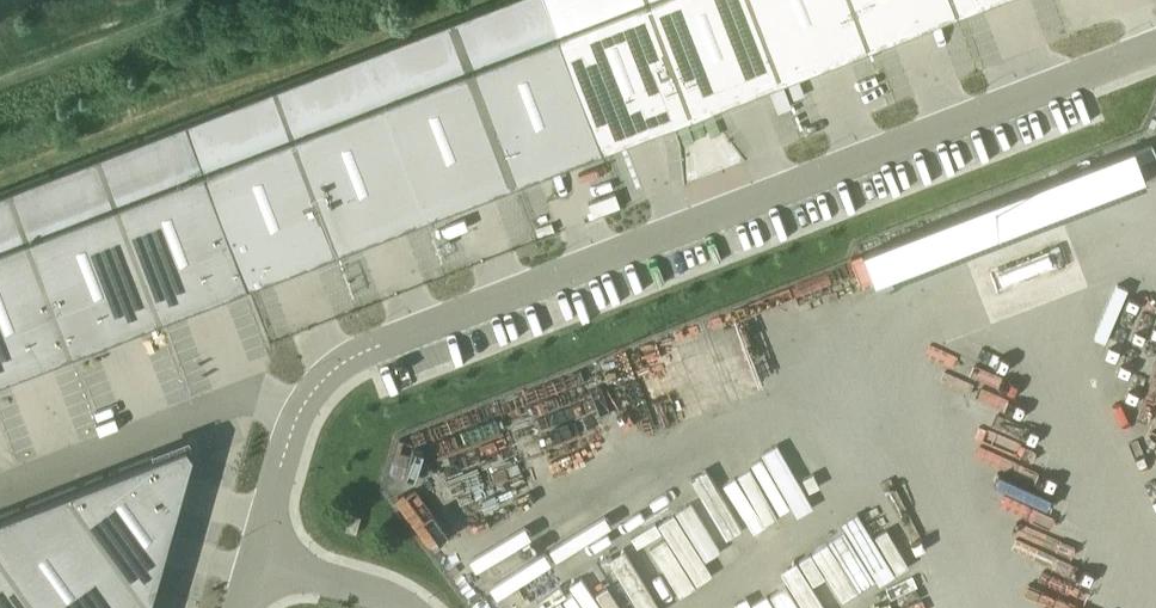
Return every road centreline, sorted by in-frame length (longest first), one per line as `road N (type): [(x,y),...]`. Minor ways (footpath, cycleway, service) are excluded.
road 1 (unclassified): [(298,413),(333,369),(379,344),(1155,48)]
road 2 (unclassified): [(0,489),(250,394),(298,413)]
road 3 (unclassified): [(258,555),(406,607)]
road 4 (unclassified): [(258,555),(298,413)]

